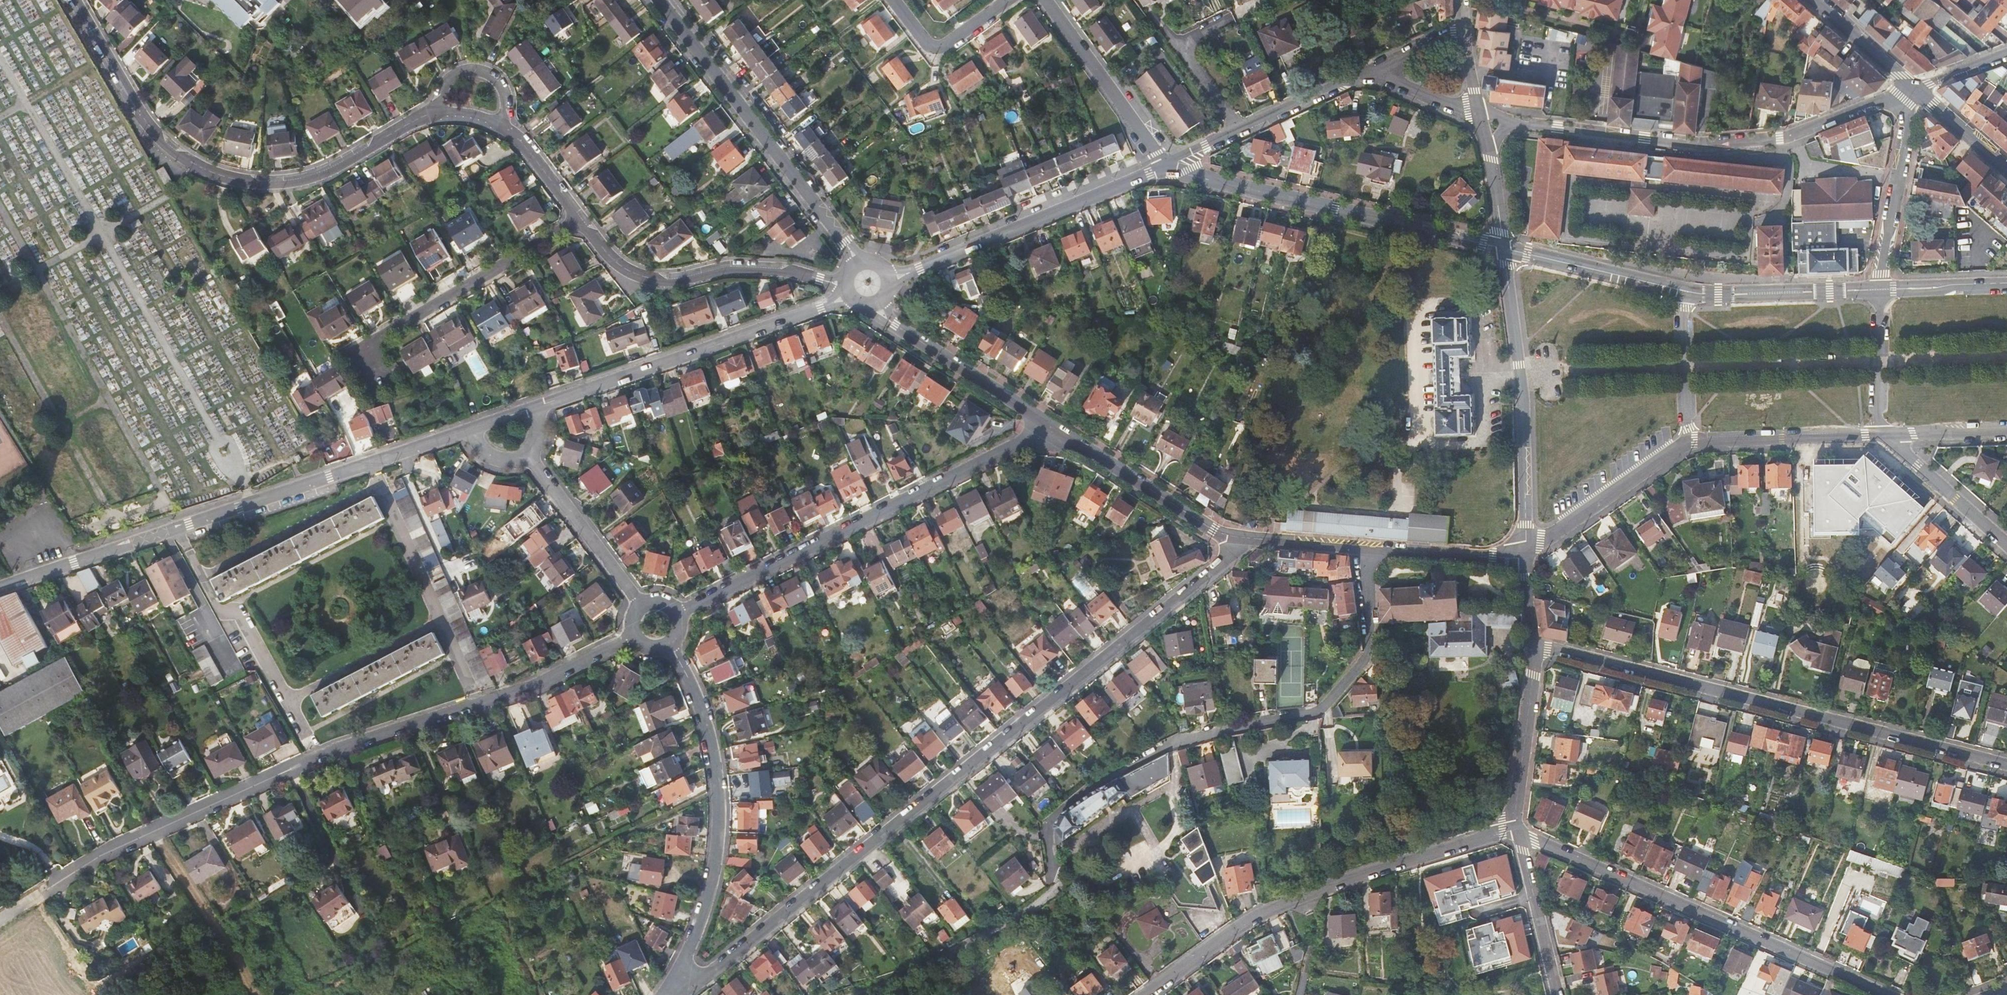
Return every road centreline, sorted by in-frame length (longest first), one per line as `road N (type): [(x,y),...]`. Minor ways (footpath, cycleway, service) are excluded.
road 1 (residential): [(674,994),(875,845),(1228,560),(1242,539)]
road 2 (residential): [(656,627),(489,703),(330,751),(113,848),(40,892)]
road 3 (residential): [(72,0),(151,135),(197,165),(252,183),(299,185),(431,120),(461,117),(507,130),(576,222)]
road 4 (residential): [(0,586),(472,428)]
road 5 (track): [(1517,372),(2006,357)]
road 6 (residential): [(2006,766),(1534,647)]
road 7 (residential): [(1055,427),(656,627)]
road 8 (residential): [(1914,88),(1793,134),(1734,142),(1509,124)]
road 9 (residential): [(1149,994),(1264,913),(1516,830)]
road 10 (residential): [(1516,830),(1878,994)]
road 11 (residential): [(656,627),(704,699),(719,792),(717,865),(674,994)]
road 12 (residential): [(1164,169),(1501,248)]
road 13 (residential): [(857,264),(658,0)]
road 14 (residential): [(539,404),(852,301)]
road 15 (residential): [(1527,555),(1501,248)]
road 16 (residential): [(889,276),(1164,169)]
road 17 (residential): [(576,222),(615,266),(645,278),(675,281),(733,268),(844,284)]
road 18 (residential): [(1242,539),(1527,555)]
road 19 (residential): [(576,222),(357,354)]
road 20 (residential): [(1055,427),(1214,530),(1242,539)]
road 21 (residential): [(876,305),(896,328),(1055,427)]
road 22 (residential): [(533,453),(656,627)]
road 23 (residential): [(1042,0),(1164,169)]
road 24 (residential): [(1914,88),(1878,291)]
road 25 (residential): [(1878,291),(1681,293)]
road 26 (residential): [(1686,442),(1881,435)]
road 27 (residential): [(1527,555),(1686,442)]
road 28 (track): [(152,834),(256,994)]
road 29 (residential): [(1681,293),(1501,248)]
road 30 (residential): [(1516,830),(1534,647)]
road 31 (residential): [(1559,994),(1516,830)]
road 32 (residential): [(1881,435),(2006,546)]
road 33 (residential): [(892,0),(929,49),(944,49),(1015,0)]
road 34 (residential): [(1228,21),(1179,47),(1242,132)]
road 35 (residential): [(1380,68),(1242,132)]
road 36 (residential): [(1686,442),(1681,293)]
road 37 (residential): [(1878,291),(1881,435)]
road 38 (secondary): [(1815,0),(1914,88)]
road 39 (residential): [(2006,285),(1878,291)]
road 40 (residential): [(1881,435),(2006,431)]
road 41 (secondary): [(1914,88),(2006,169)]

